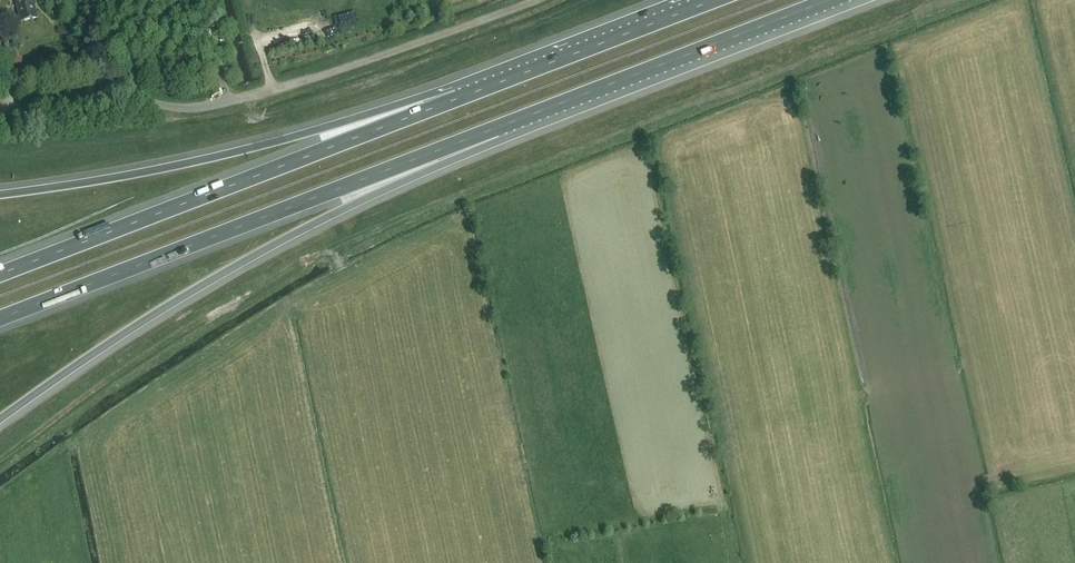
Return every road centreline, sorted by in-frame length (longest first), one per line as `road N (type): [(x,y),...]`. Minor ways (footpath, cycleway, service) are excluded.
road 1 (motorway): [(0,419),(222,274),(496,128)]
road 2 (unclassified): [(0,109),(128,98),(180,109),(246,99),(537,0)]
road 3 (motorway): [(0,318),(496,128)]
road 4 (motorway): [(460,98),(0,274)]
road 5 (motorway): [(460,98),(136,174),(0,195)]
road 6 (motorway): [(496,128),(829,0)]
road 7 (motorway): [(715,0),(460,98)]

